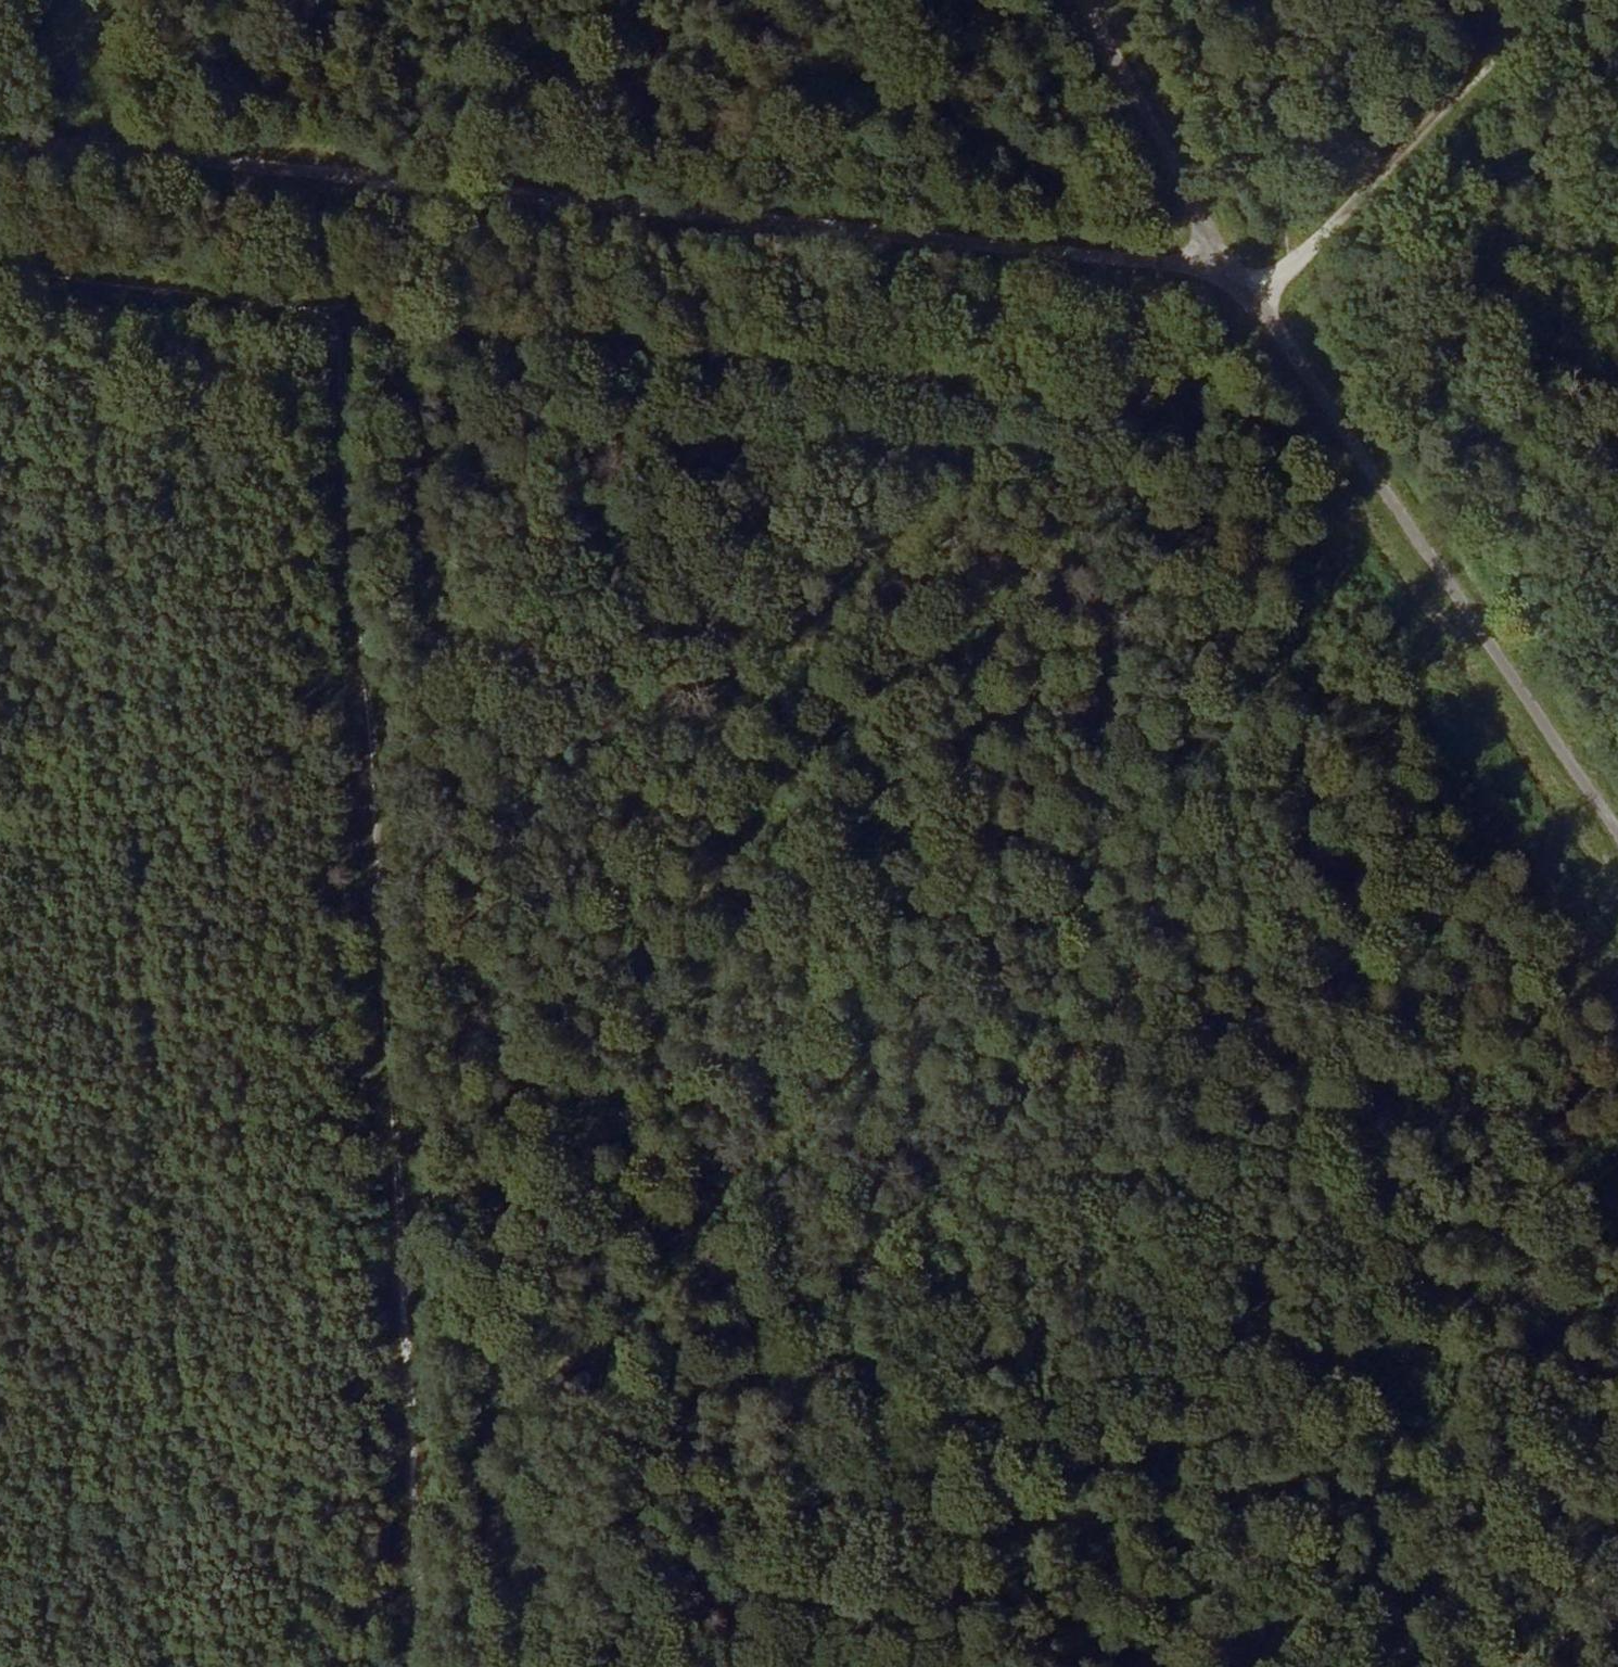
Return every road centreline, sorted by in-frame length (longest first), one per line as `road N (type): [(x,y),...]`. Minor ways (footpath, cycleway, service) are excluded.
road 1 (track): [(0,145),(1099,271),(1267,275),(1078,0)]
road 2 (track): [(1267,275),(1358,442),(1617,835)]
road 3 (track): [(1580,0),(1438,142),(1267,275)]

